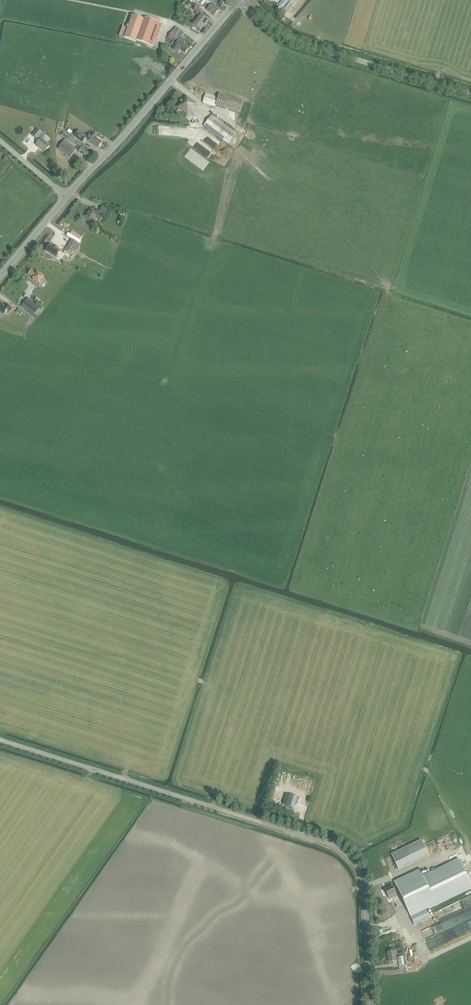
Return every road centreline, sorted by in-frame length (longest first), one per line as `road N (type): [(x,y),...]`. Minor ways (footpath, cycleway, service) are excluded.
road 1 (unclassified): [(370,1004),(364,886),(338,849),(0,740)]
road 2 (tertiary): [(68,194),(240,0)]
road 3 (tertiary): [(470,94),(299,41),(242,0)]

